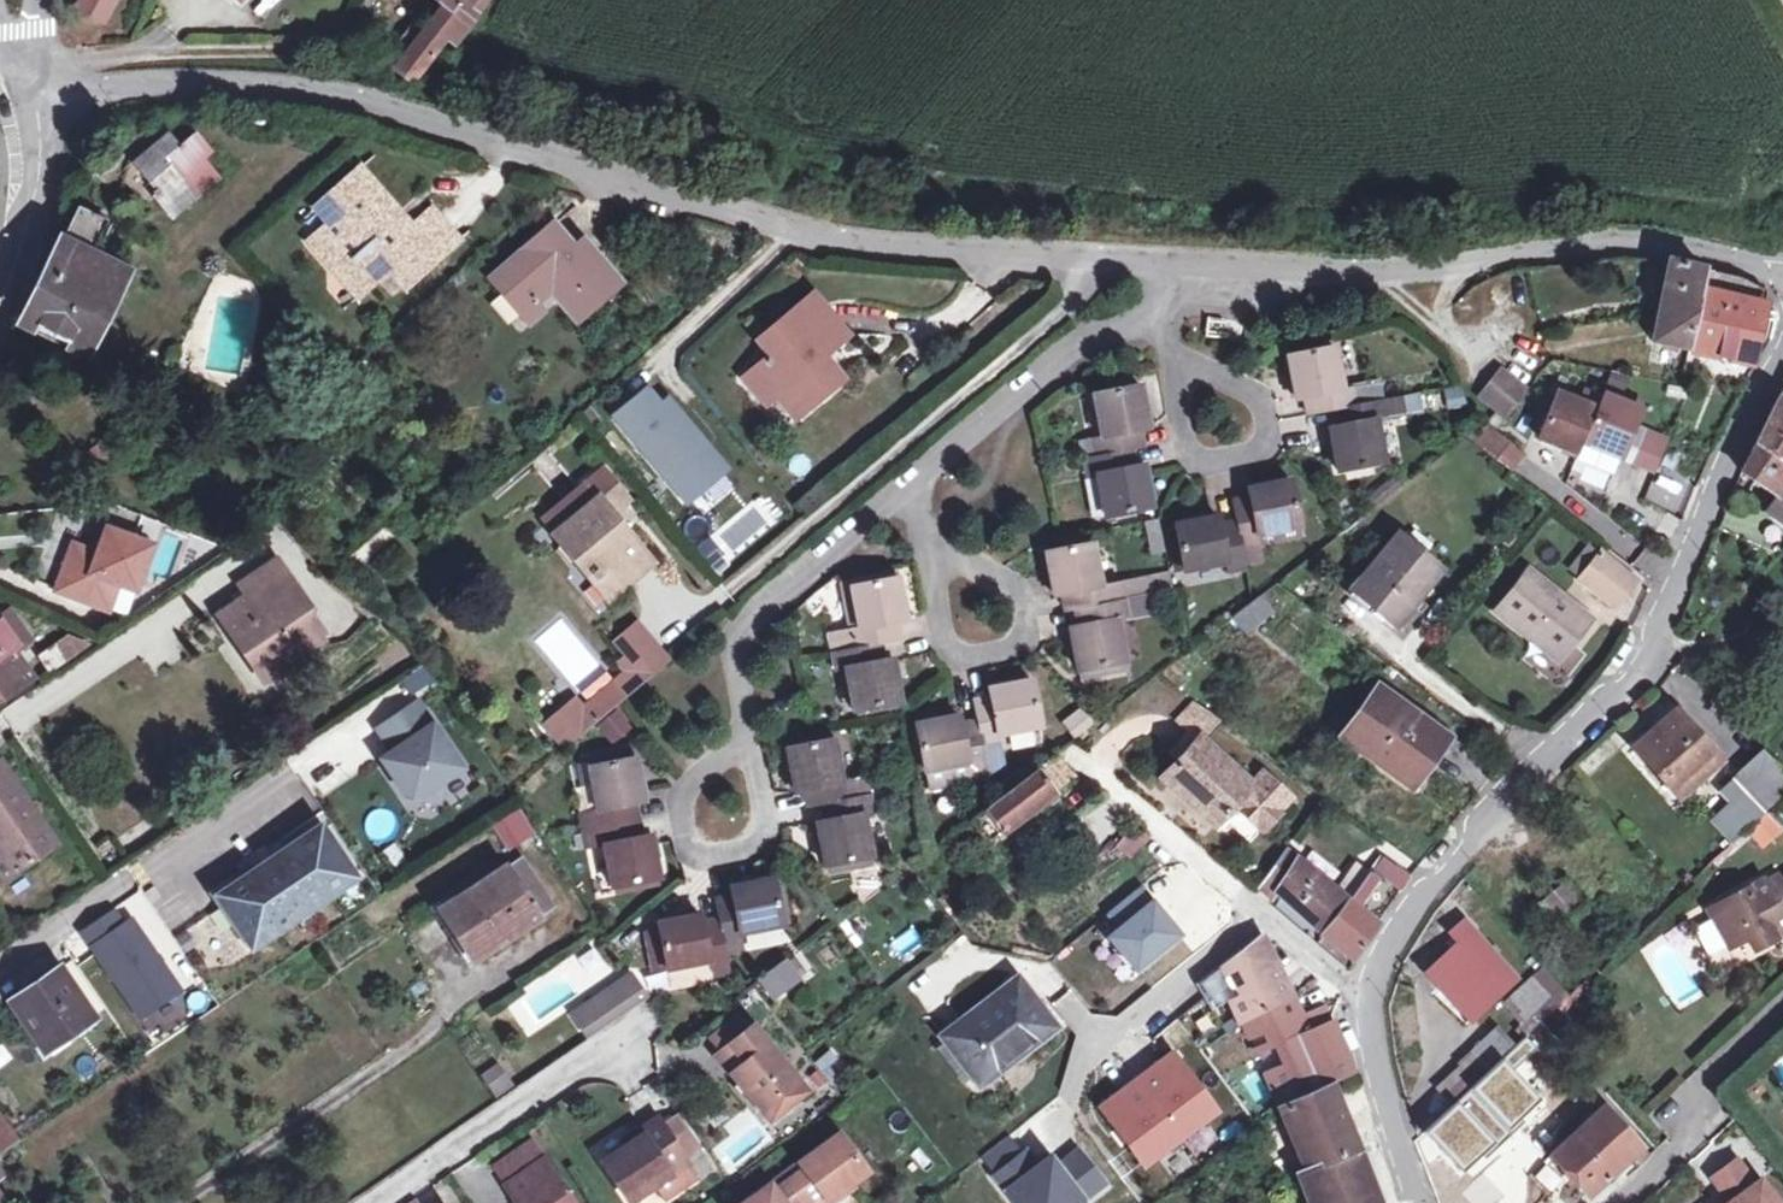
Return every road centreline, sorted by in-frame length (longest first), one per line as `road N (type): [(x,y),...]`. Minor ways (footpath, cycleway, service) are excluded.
road 1 (residential): [(40,101),(131,84),(296,88),(513,141),(856,244),(1185,260)]
road 2 (residential): [(1426,1202),(1381,1081),(1364,1006),(1415,911),(1644,664),(1676,614),(1782,353)]
road 3 (residential): [(1185,260),(1358,277),(1637,246),(1782,282)]
road 4 (residential): [(721,811),(745,742),(736,645),(748,619),(914,476)]
road 5 (residential): [(914,476),(1080,346),(1154,303)]
road 6 (residential): [(1624,1202),(1682,1149),(1699,1077),(1782,999)]
road 7 (residential): [(215,586),(0,728)]
road 8 (residential): [(40,101),(41,177),(0,298)]
road 9 (residential): [(914,476),(931,569),(972,611)]
road 10 (residential): [(1154,303),(1175,374),(1219,425)]

